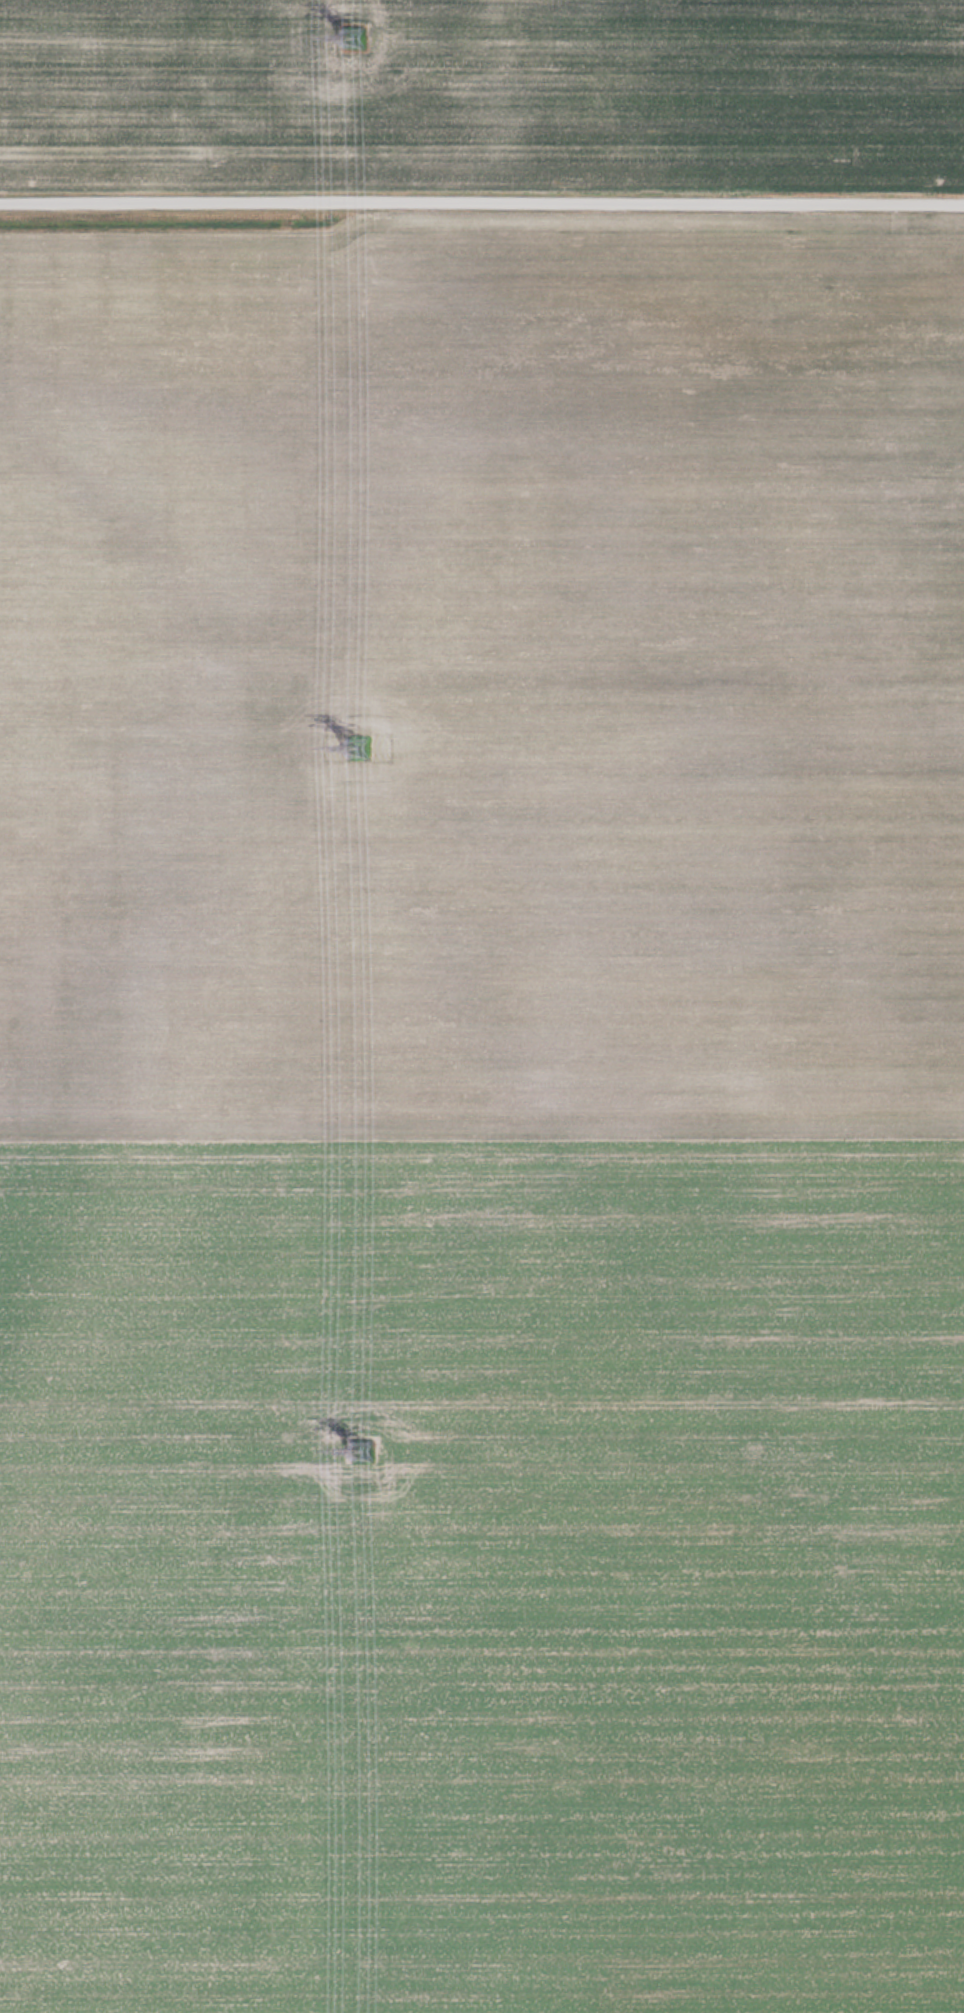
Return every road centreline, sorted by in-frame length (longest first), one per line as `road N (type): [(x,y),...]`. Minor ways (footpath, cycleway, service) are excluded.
road 1 (residential): [(0,209),(963,210)]

